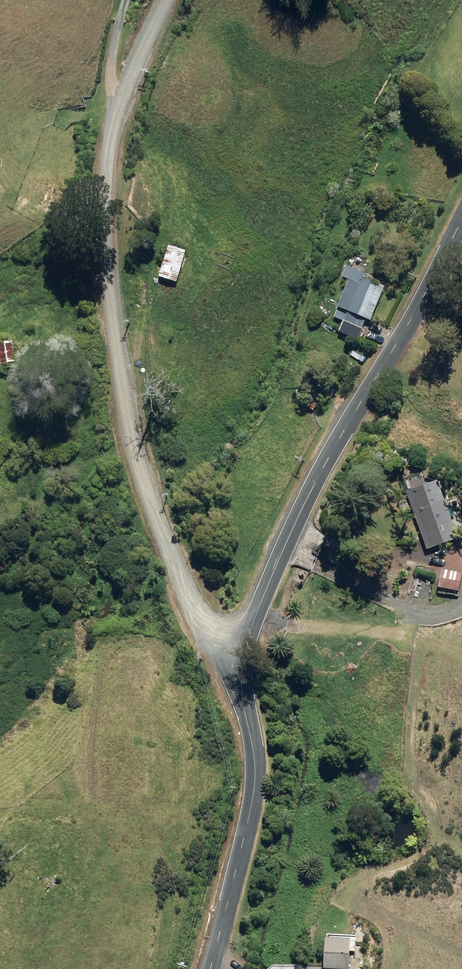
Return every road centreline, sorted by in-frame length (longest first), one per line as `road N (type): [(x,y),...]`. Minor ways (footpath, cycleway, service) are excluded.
road 1 (residential): [(243,650),(198,616),(140,478),(111,356),(105,196),(116,112),(166,0)]
road 2 (residential): [(243,650),(313,486),(461,223)]
road 3 (residential): [(211,968),(255,787),(243,650)]

